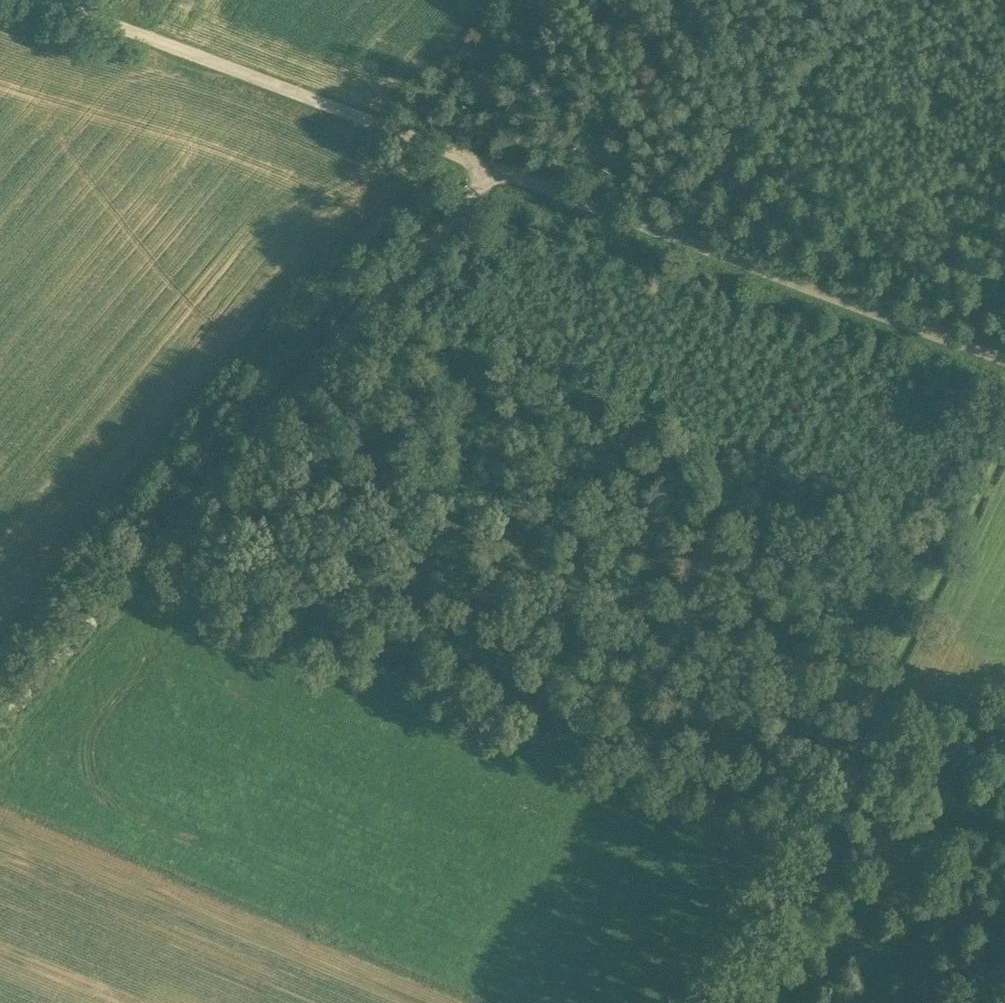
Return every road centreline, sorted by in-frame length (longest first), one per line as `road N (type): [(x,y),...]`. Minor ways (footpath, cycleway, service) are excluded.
road 1 (track): [(1004,354),(45,0)]
road 2 (track): [(490,168),(214,524),(0,756)]

